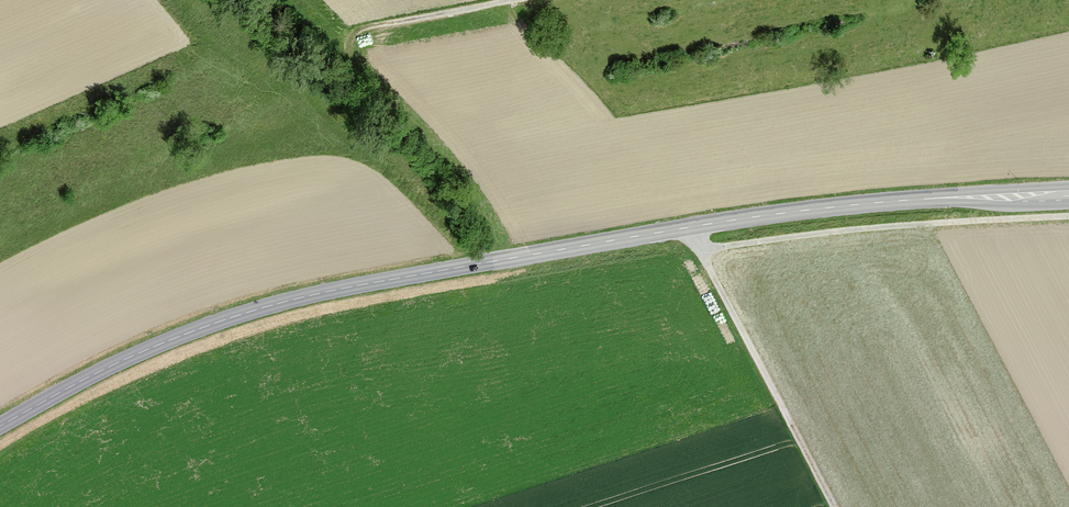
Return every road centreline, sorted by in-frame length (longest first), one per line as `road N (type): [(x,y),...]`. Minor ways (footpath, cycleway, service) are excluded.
road 1 (secondary): [(0,425),(174,337),(286,300),(685,228),(875,204),(1068,195)]
road 2 (track): [(699,248),(1068,216)]
road 3 (track): [(699,248),(833,506)]
road 4 (track): [(512,0),(357,30),(350,52),(356,61)]

